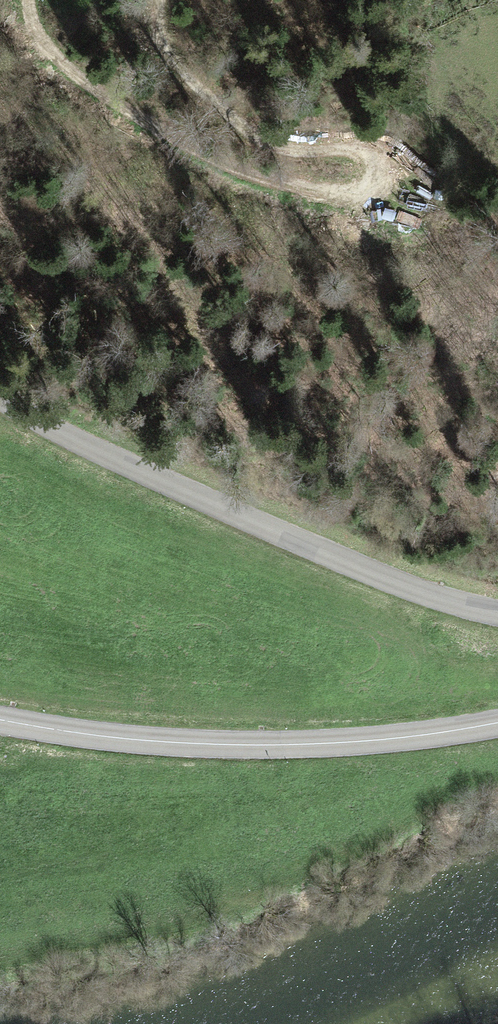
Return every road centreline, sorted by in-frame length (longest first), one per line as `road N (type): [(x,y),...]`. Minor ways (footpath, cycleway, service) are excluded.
road 1 (track): [(152,0),(162,53),(199,97),(274,138),(361,147),(374,157),(373,179),(344,194),(288,185),(158,131),(68,69),(35,28),(29,0)]
road 2 (unclassified): [(497,612),(437,598),(320,552),(84,446),(0,395)]
road 3 (secondary): [(497,723),(387,741),(243,744),(0,720)]

